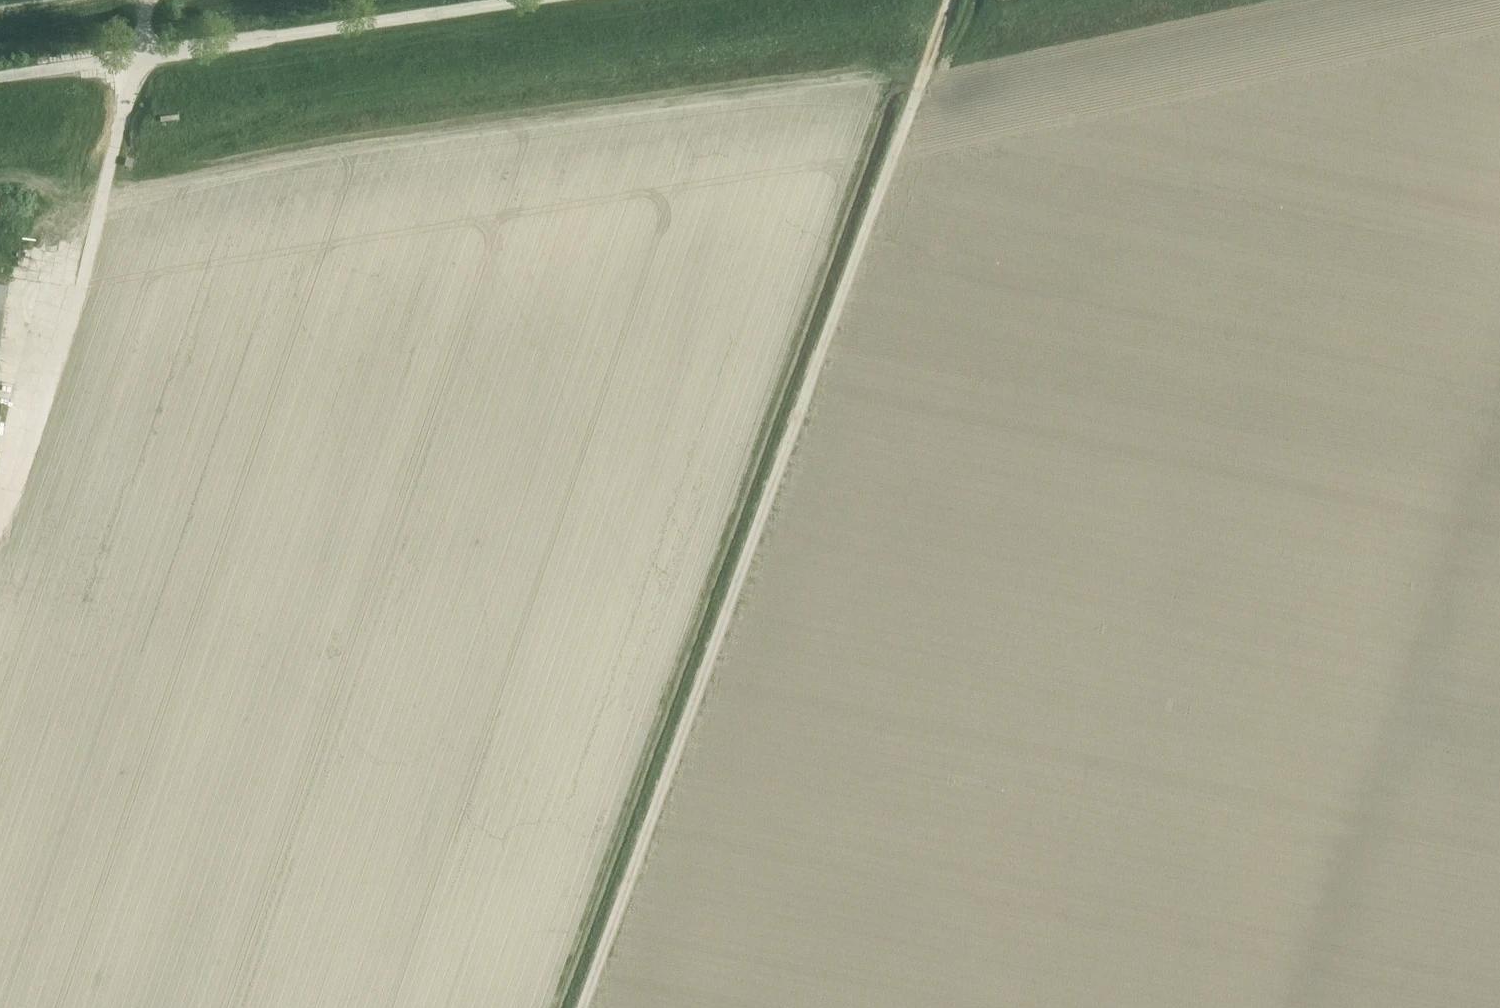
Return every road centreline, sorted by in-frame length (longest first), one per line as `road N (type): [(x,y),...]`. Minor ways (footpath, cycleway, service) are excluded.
road 1 (track): [(583,1007),(951,0)]
road 2 (unclassified): [(0,77),(527,0)]

